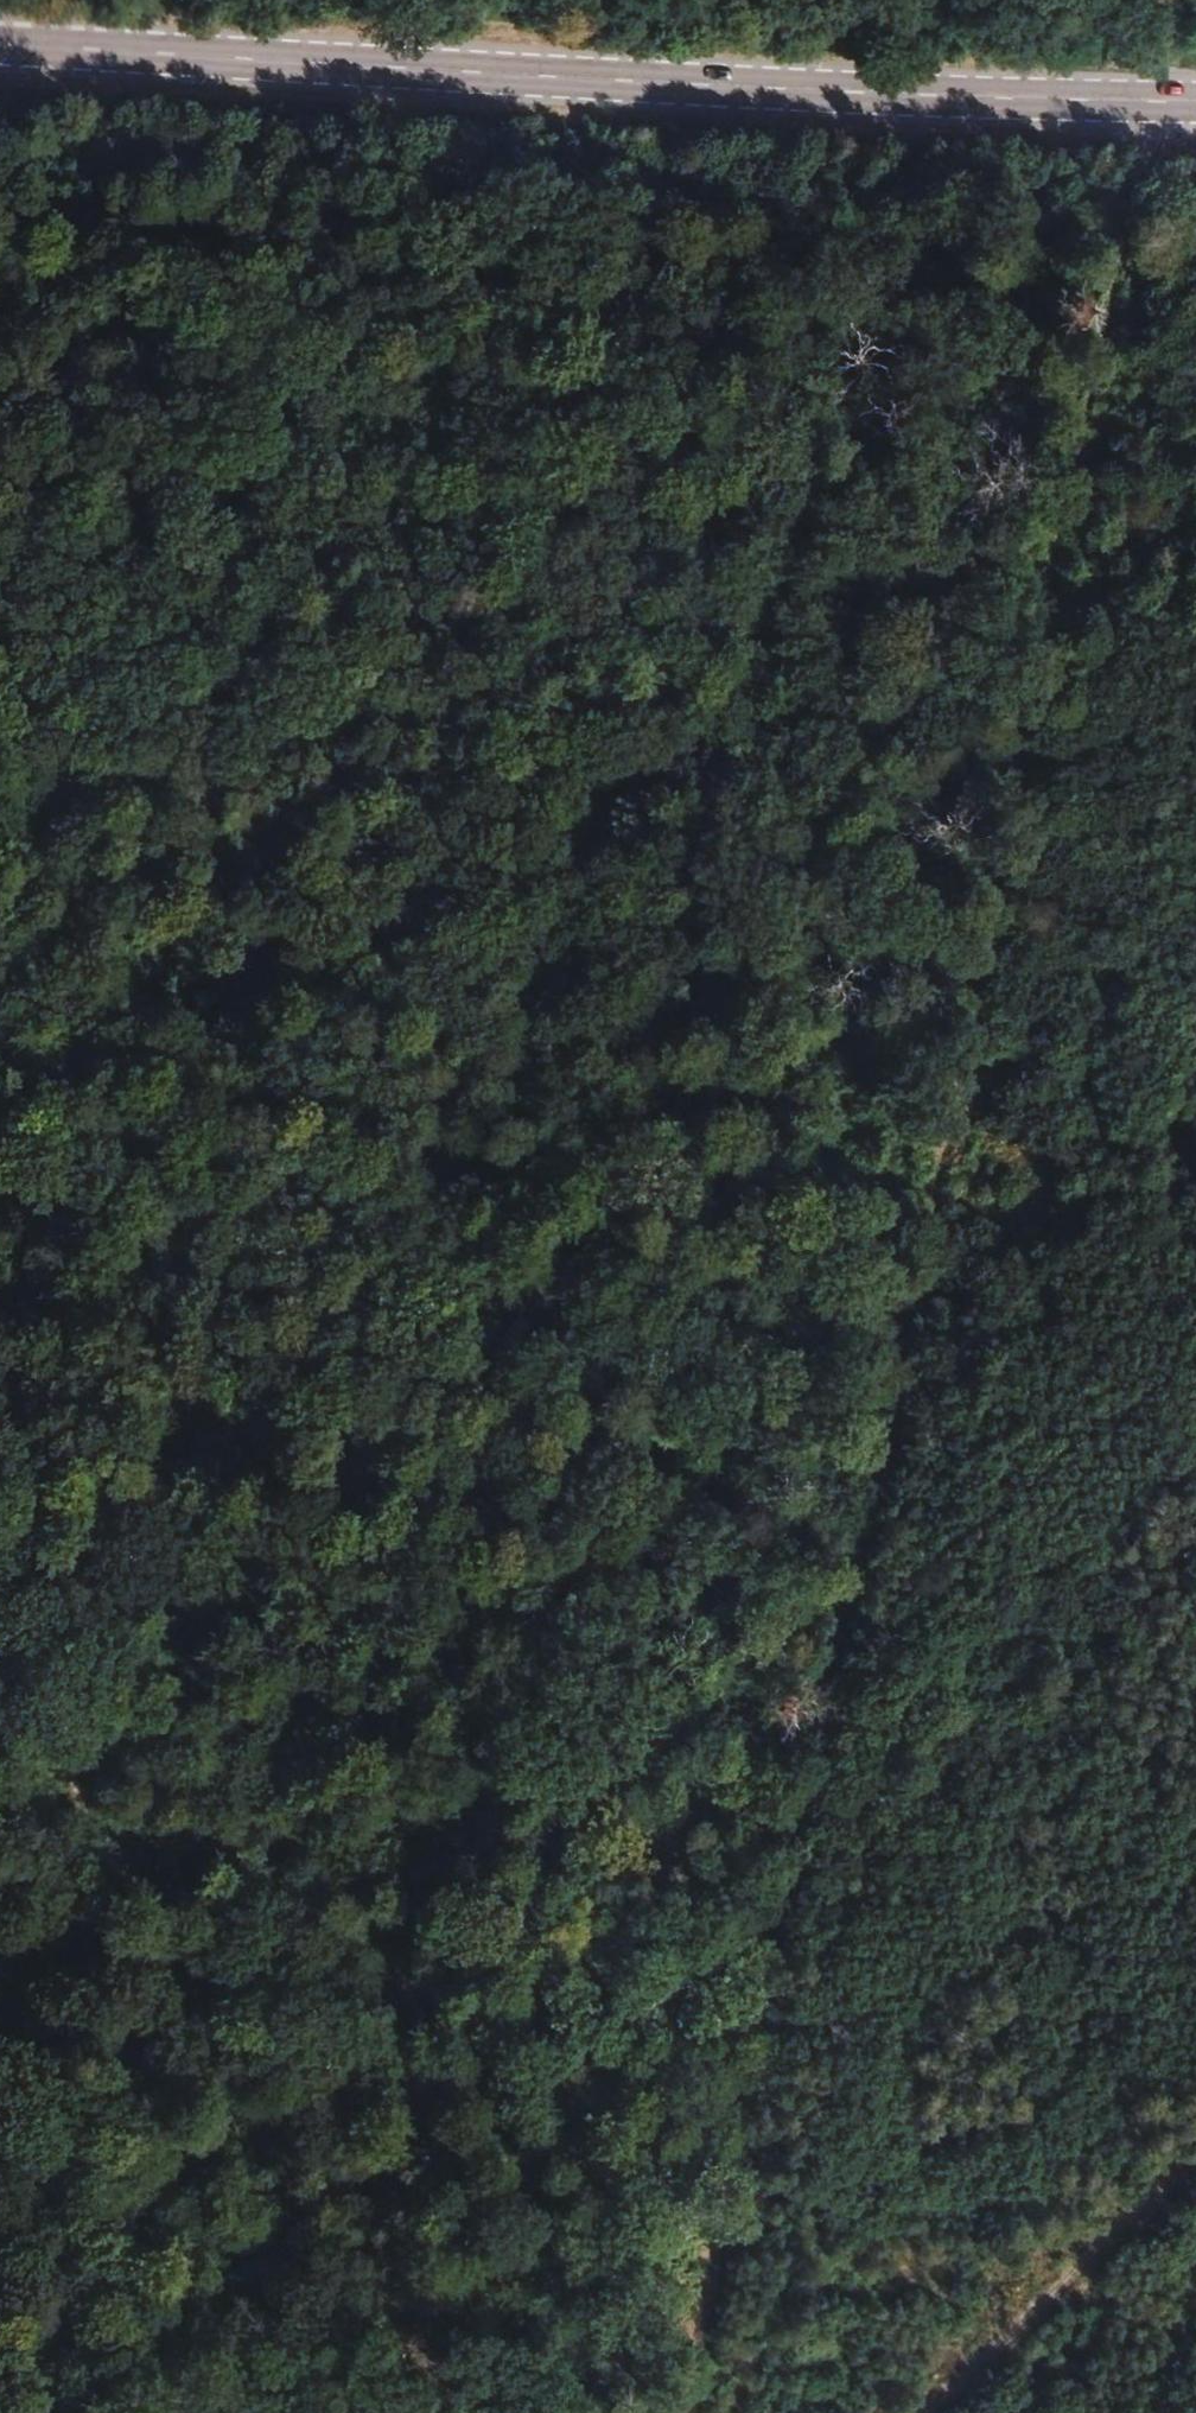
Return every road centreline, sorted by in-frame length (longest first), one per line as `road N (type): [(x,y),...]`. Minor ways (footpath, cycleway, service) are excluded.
road 1 (primary): [(0,46),(1195,103)]
road 2 (track): [(0,1715),(420,2412)]
road 3 (track): [(1195,2158),(929,2412)]

